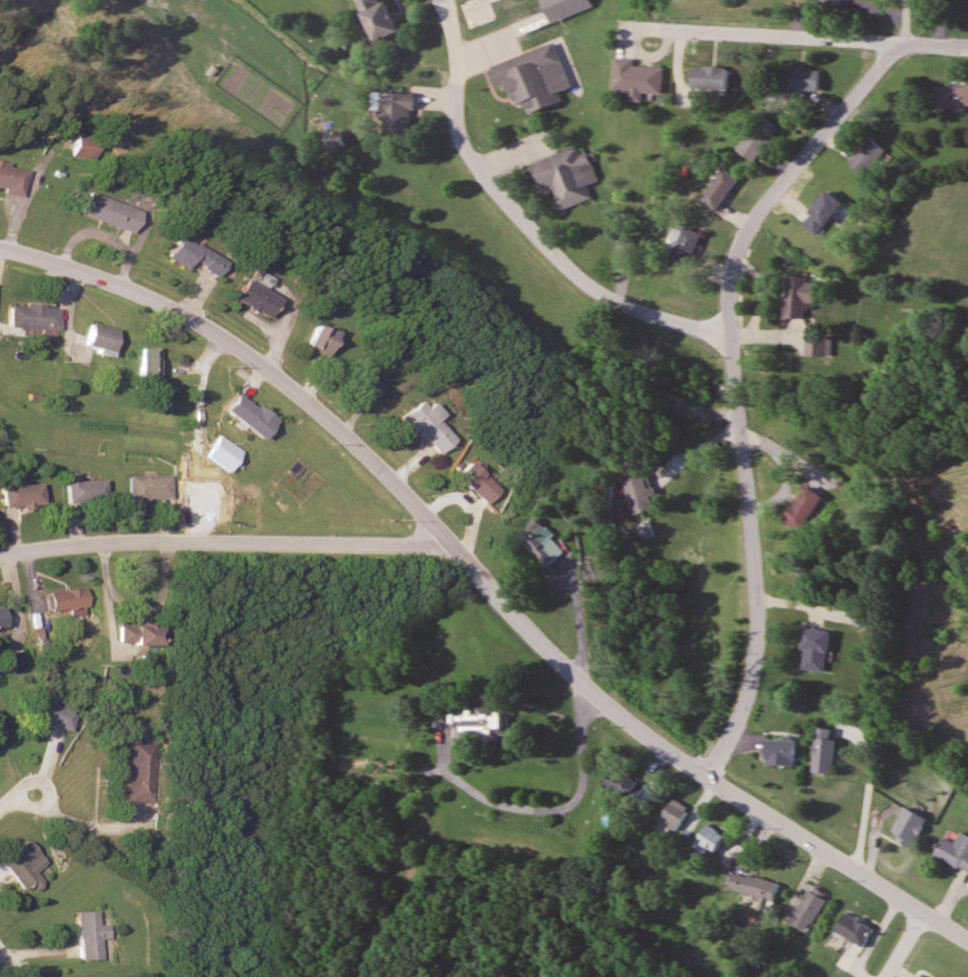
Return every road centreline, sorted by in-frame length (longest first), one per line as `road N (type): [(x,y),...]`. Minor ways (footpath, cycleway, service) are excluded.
road 1 (residential): [(0,252),(135,294),(238,351),(351,445),(533,640),(652,742),(967,941)]
road 2 (residential): [(711,780),(745,707),(757,619),(728,334),(731,271),(774,194),(878,73),(886,44)]
road 3 (residential): [(728,334),(620,304),(575,275),(491,187),(459,143),(445,0)]
road 4 (residential): [(0,558),(148,544),(449,546)]
road 5 (residential): [(678,31),(967,46)]

